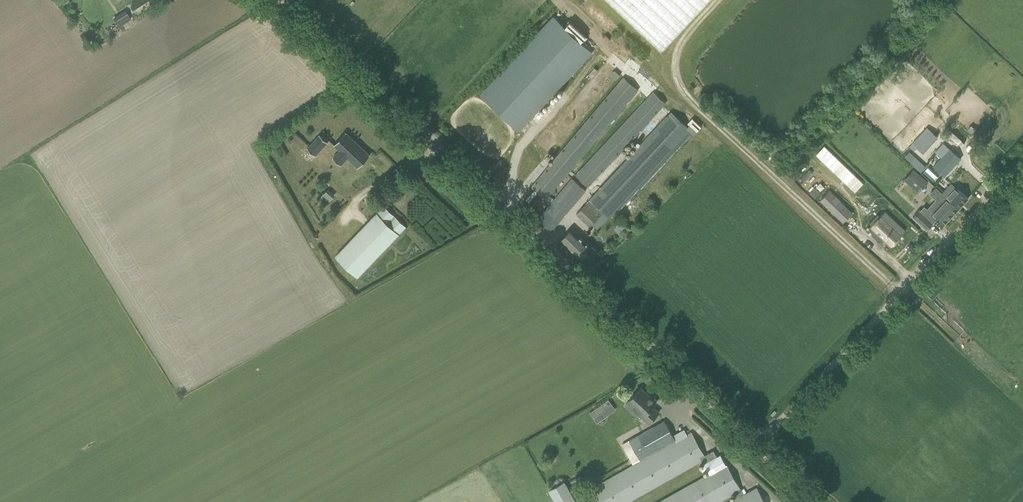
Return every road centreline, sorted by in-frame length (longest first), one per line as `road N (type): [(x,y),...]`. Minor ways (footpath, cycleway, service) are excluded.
road 1 (unclassified): [(753,443),(278,0)]
road 2 (unclassified): [(753,443),(1022,161)]

